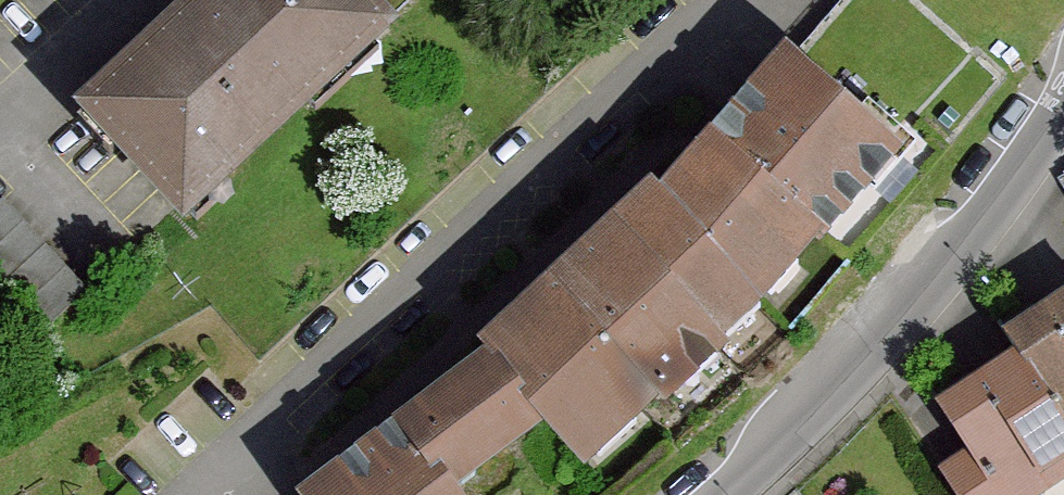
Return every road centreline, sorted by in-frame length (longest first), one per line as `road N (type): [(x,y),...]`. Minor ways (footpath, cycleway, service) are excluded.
road 1 (residential): [(216,494),(613,142),(759,0)]
road 2 (residential): [(733,494),(886,345),(1008,190),(1063,101)]
road 3 (residential): [(0,100),(105,0)]

